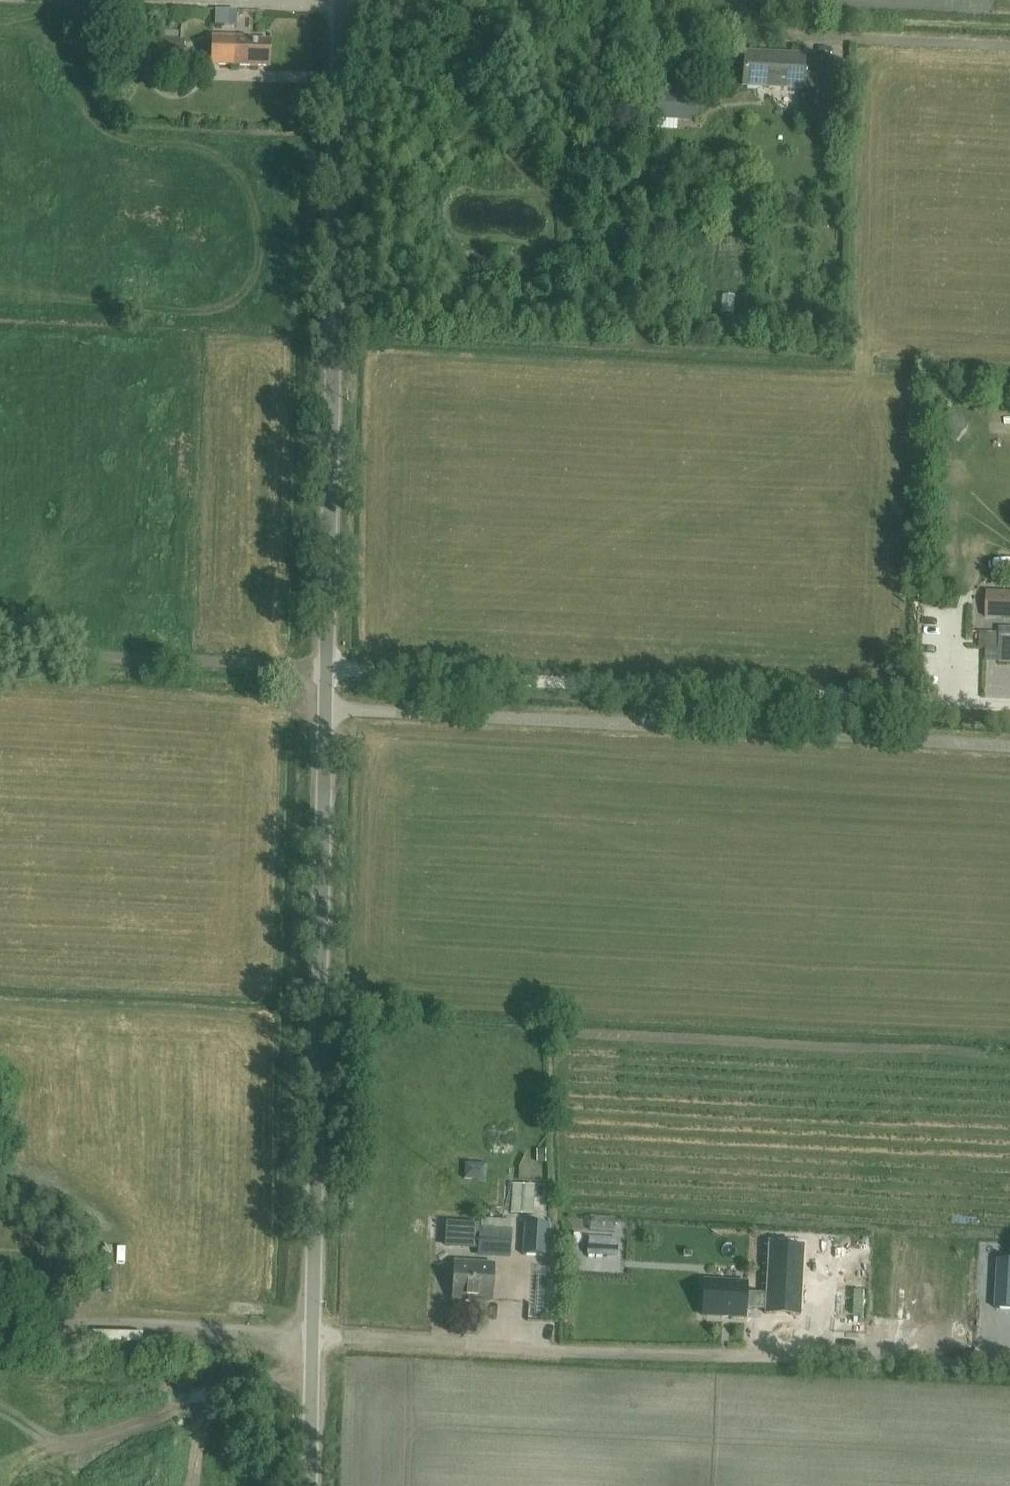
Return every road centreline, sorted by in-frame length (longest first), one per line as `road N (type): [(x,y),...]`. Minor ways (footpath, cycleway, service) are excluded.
road 1 (unclassified): [(309,1485),(342,0)]
road 2 (track): [(1009,41),(191,0)]
road 3 (track): [(312,1336),(1009,1364)]
road 4 (track): [(1009,704),(326,668)]
road 5 (track): [(327,710),(1009,744)]
road 6 (track): [(0,656),(326,668)]
road 7 (track): [(312,1336),(0,1318)]

